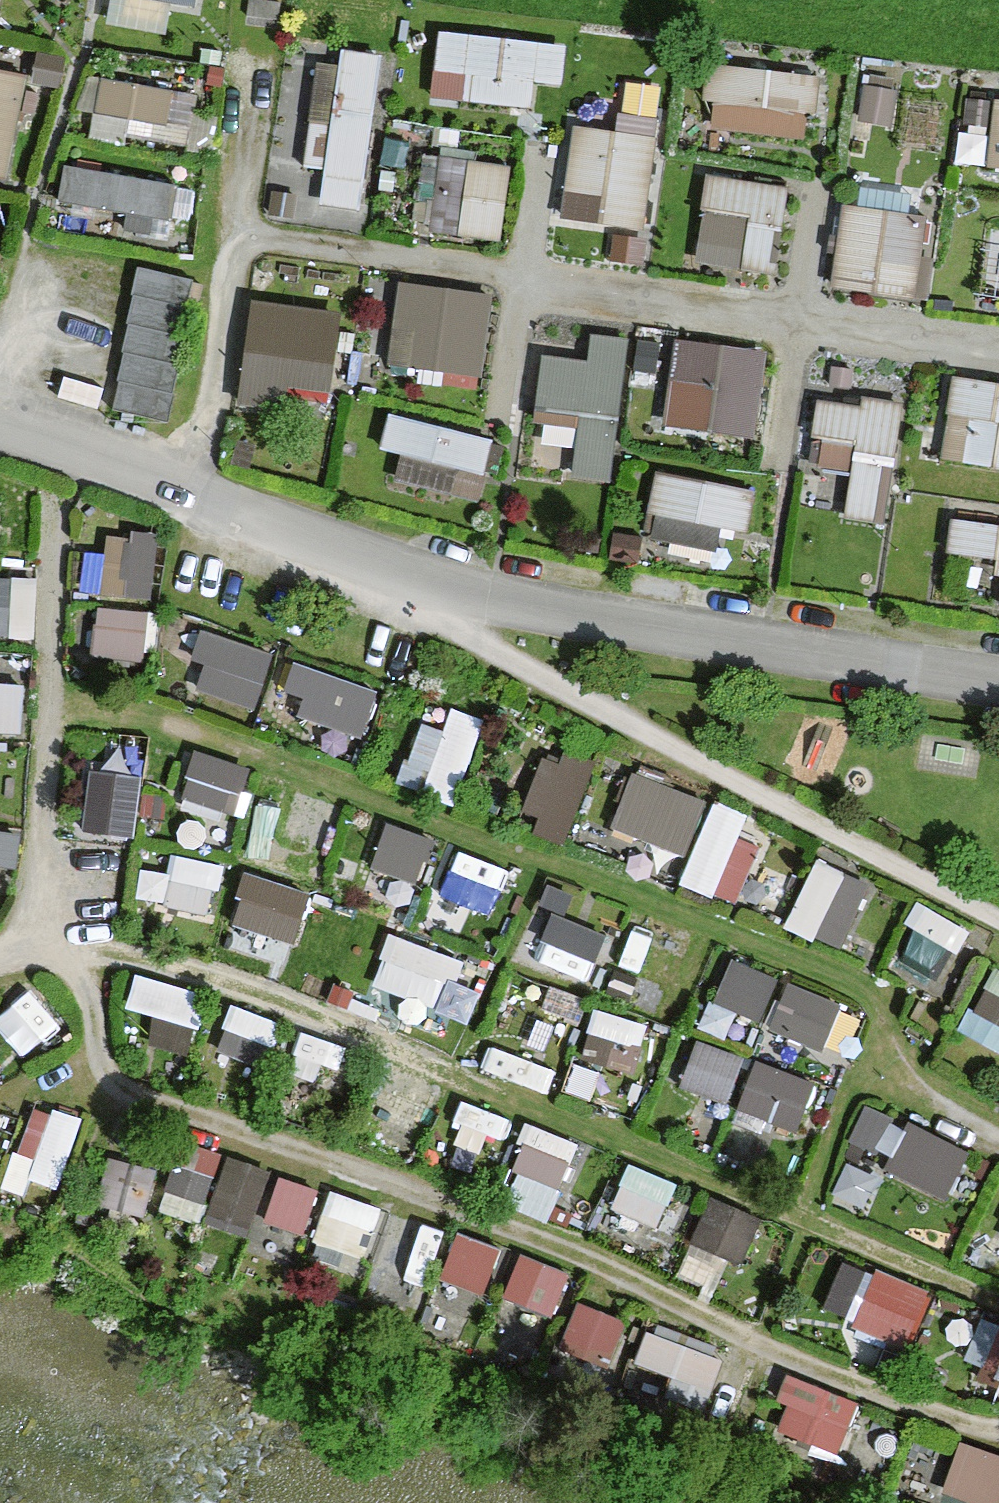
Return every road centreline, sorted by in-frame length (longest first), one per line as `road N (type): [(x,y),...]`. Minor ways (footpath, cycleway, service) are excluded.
road 1 (residential): [(0,410),(196,489),(336,562),(553,612),(998,681)]
road 2 (track): [(998,913),(336,562)]
road 3 (track): [(37,932),(58,486)]

